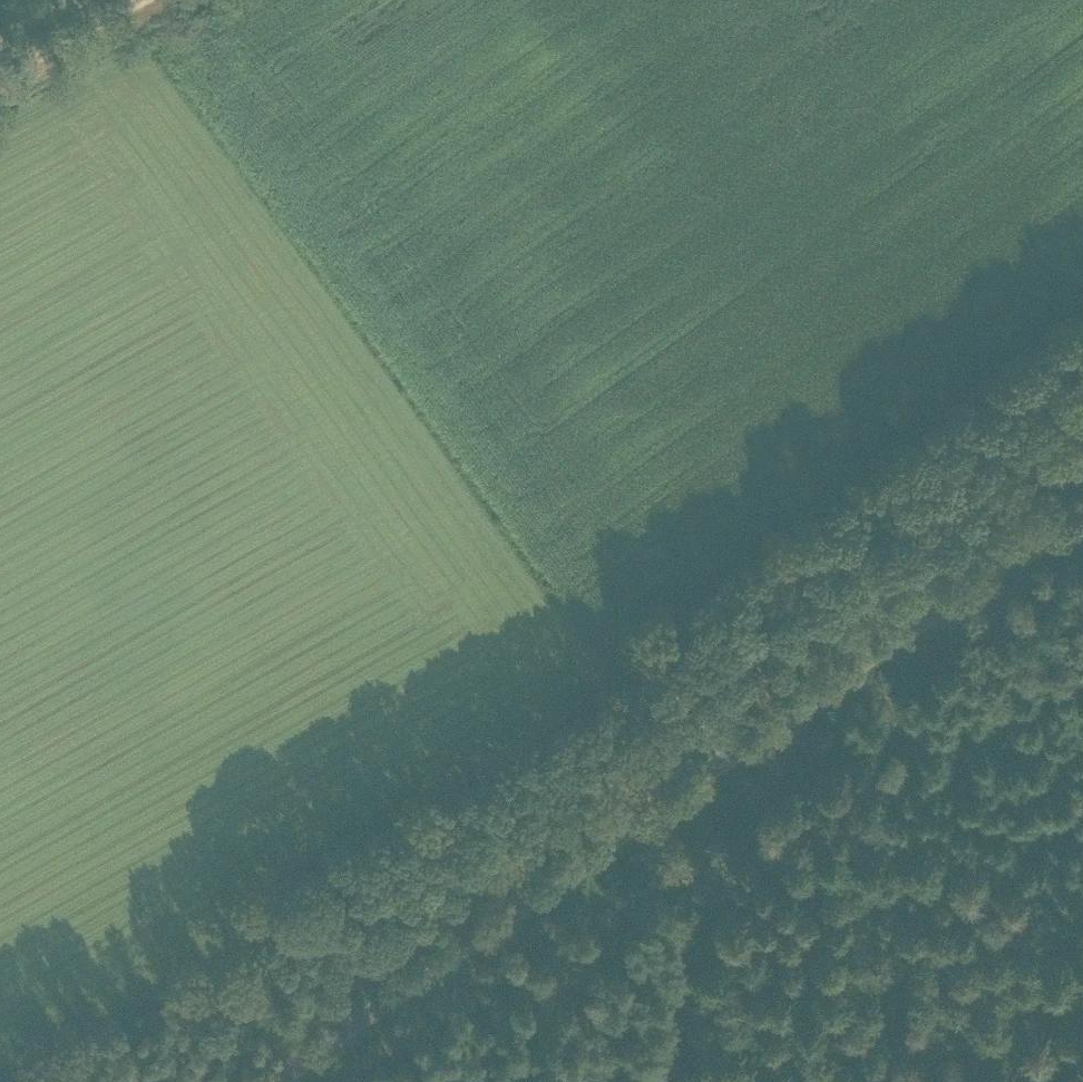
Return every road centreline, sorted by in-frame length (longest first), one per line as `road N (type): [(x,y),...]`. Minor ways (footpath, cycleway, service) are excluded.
road 1 (unclassified): [(283,1081),(1082,507)]
road 2 (track): [(155,0),(0,82)]

